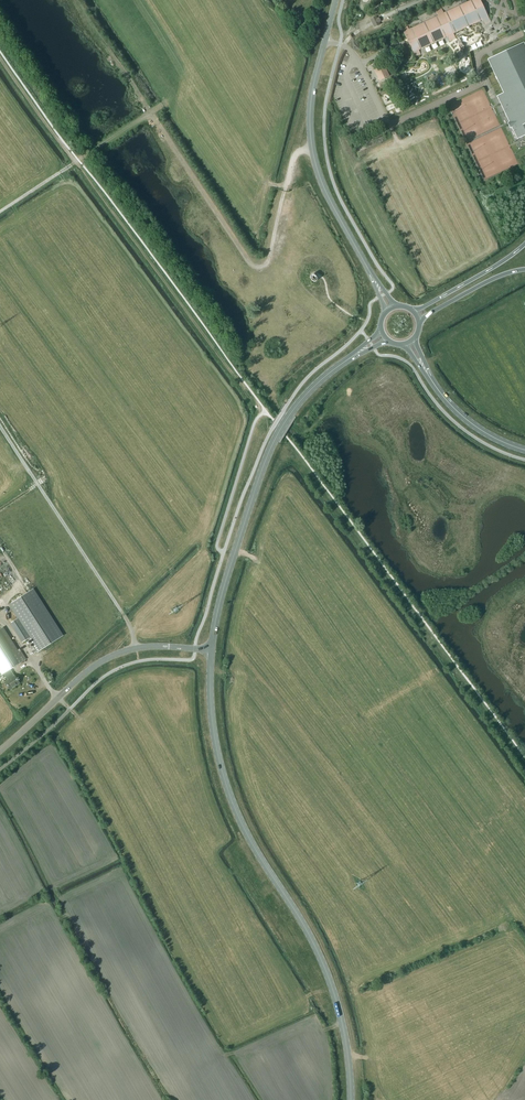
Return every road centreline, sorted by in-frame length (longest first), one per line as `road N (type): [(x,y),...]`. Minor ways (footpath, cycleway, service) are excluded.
road 1 (tertiary): [(212,651),(226,780),(329,977),(351,1099)]
road 2 (track): [(312,147),(294,158),(269,259),(254,266),(75,0)]
road 3 (tertiary): [(351,357),(308,392),(274,441),(221,598),(212,651)]
road 4 (unclassified): [(371,272),(326,190),(312,147),(313,86),(335,0)]
road 5 (unclassified): [(212,651),(157,646),(115,654),(0,750)]
road 6 (track): [(0,213),(151,114)]
road 7 (trunk): [(524,244),(414,312)]
road 8 (tertiary): [(524,450),(472,423),(428,374)]

